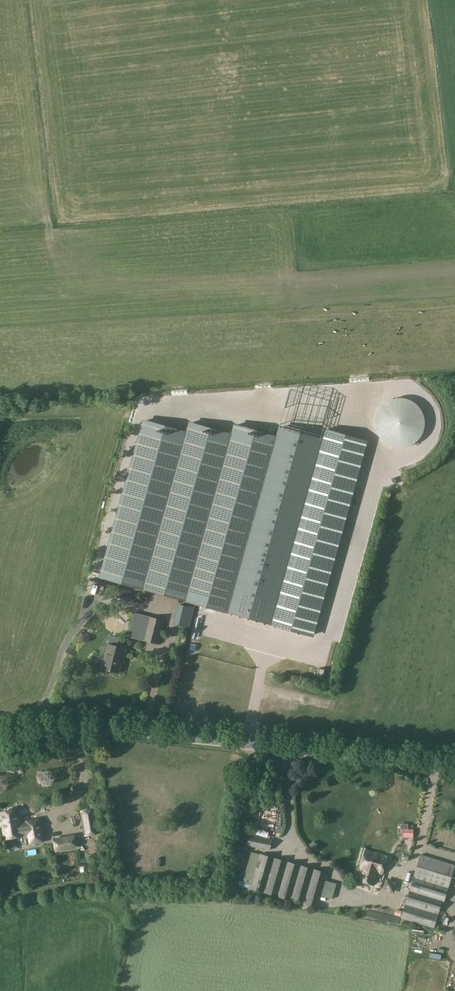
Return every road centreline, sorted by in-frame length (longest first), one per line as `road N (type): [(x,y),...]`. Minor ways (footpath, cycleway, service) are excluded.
road 1 (unclassified): [(0,739),(102,729),(454,770)]

